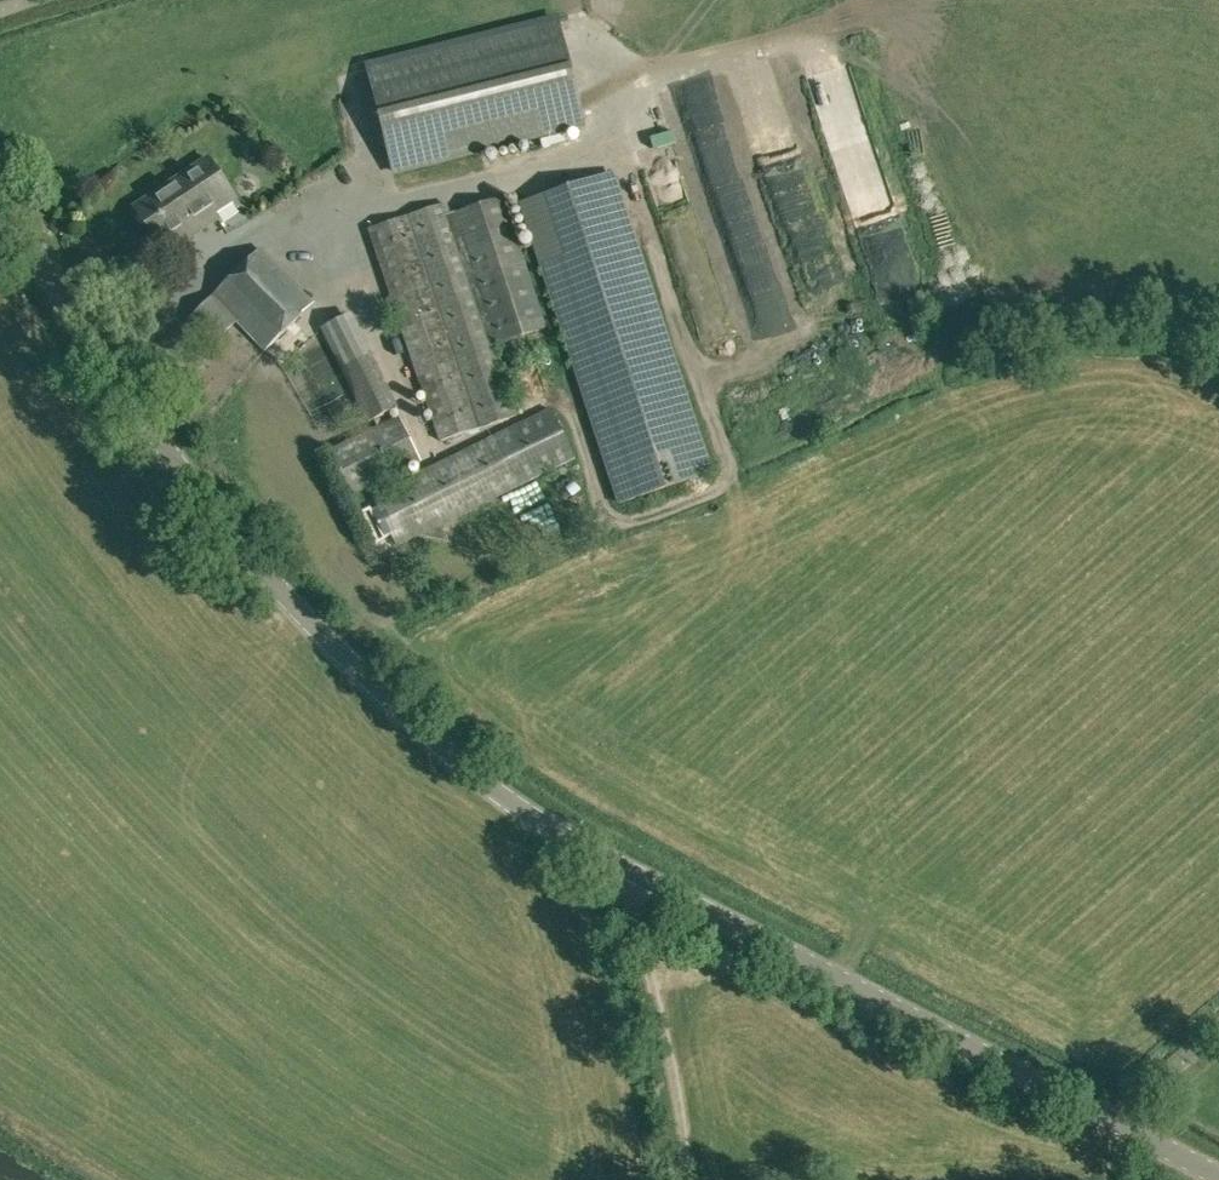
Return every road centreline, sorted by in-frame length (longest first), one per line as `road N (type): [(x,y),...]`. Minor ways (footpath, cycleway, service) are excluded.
road 1 (tertiary): [(1218,1177),(578,844),(442,749),(289,601),(158,436),(0,201)]

